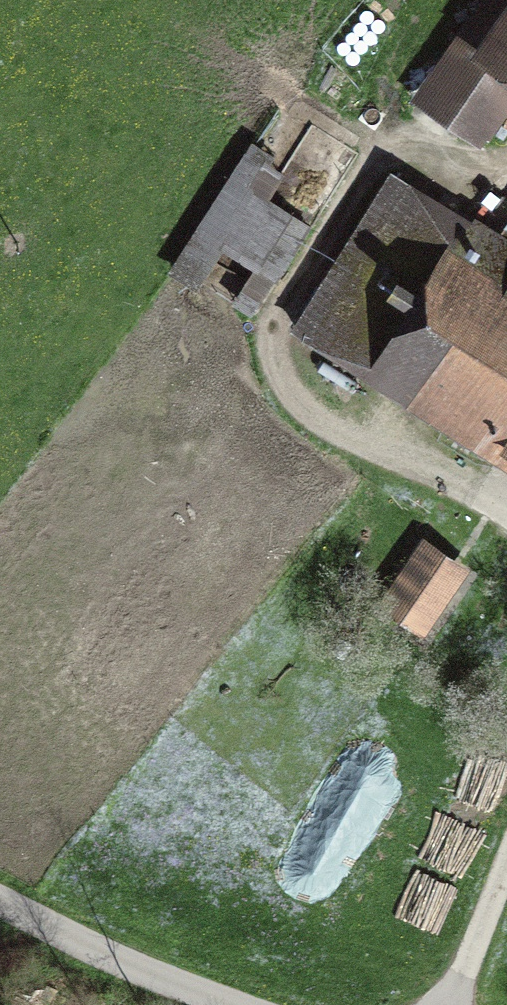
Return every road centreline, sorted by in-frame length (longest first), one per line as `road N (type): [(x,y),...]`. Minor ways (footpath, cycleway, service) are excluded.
road 1 (track): [(506,516),(335,424),(267,362),(276,310),(393,130)]
road 2 (unclassified): [(0,902),(232,1004)]
road 3 (track): [(451,1004),(506,850)]
road 4 (track): [(373,120),(466,166),(506,158)]

